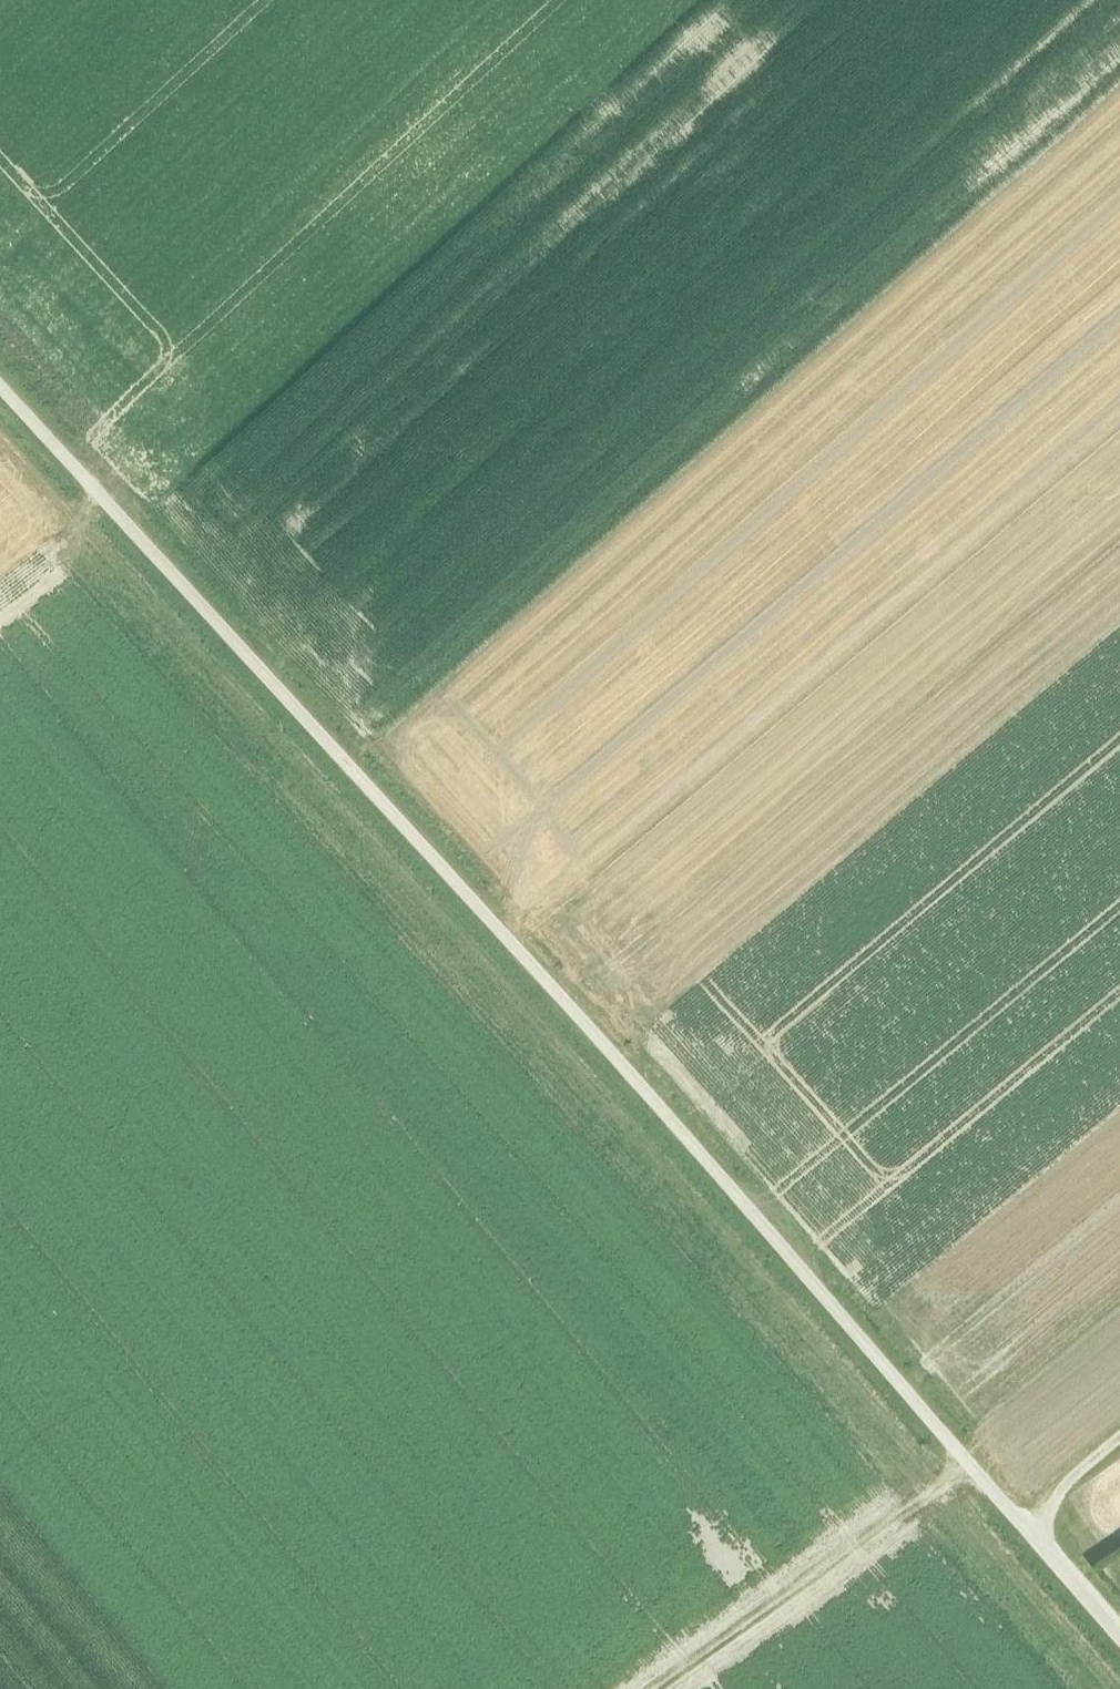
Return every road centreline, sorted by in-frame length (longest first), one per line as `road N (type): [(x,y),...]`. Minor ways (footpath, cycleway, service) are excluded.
road 1 (unclassified): [(1119,1632),(678,1132),(0,392)]
road 2 (track): [(1119,1436),(1020,1519)]

